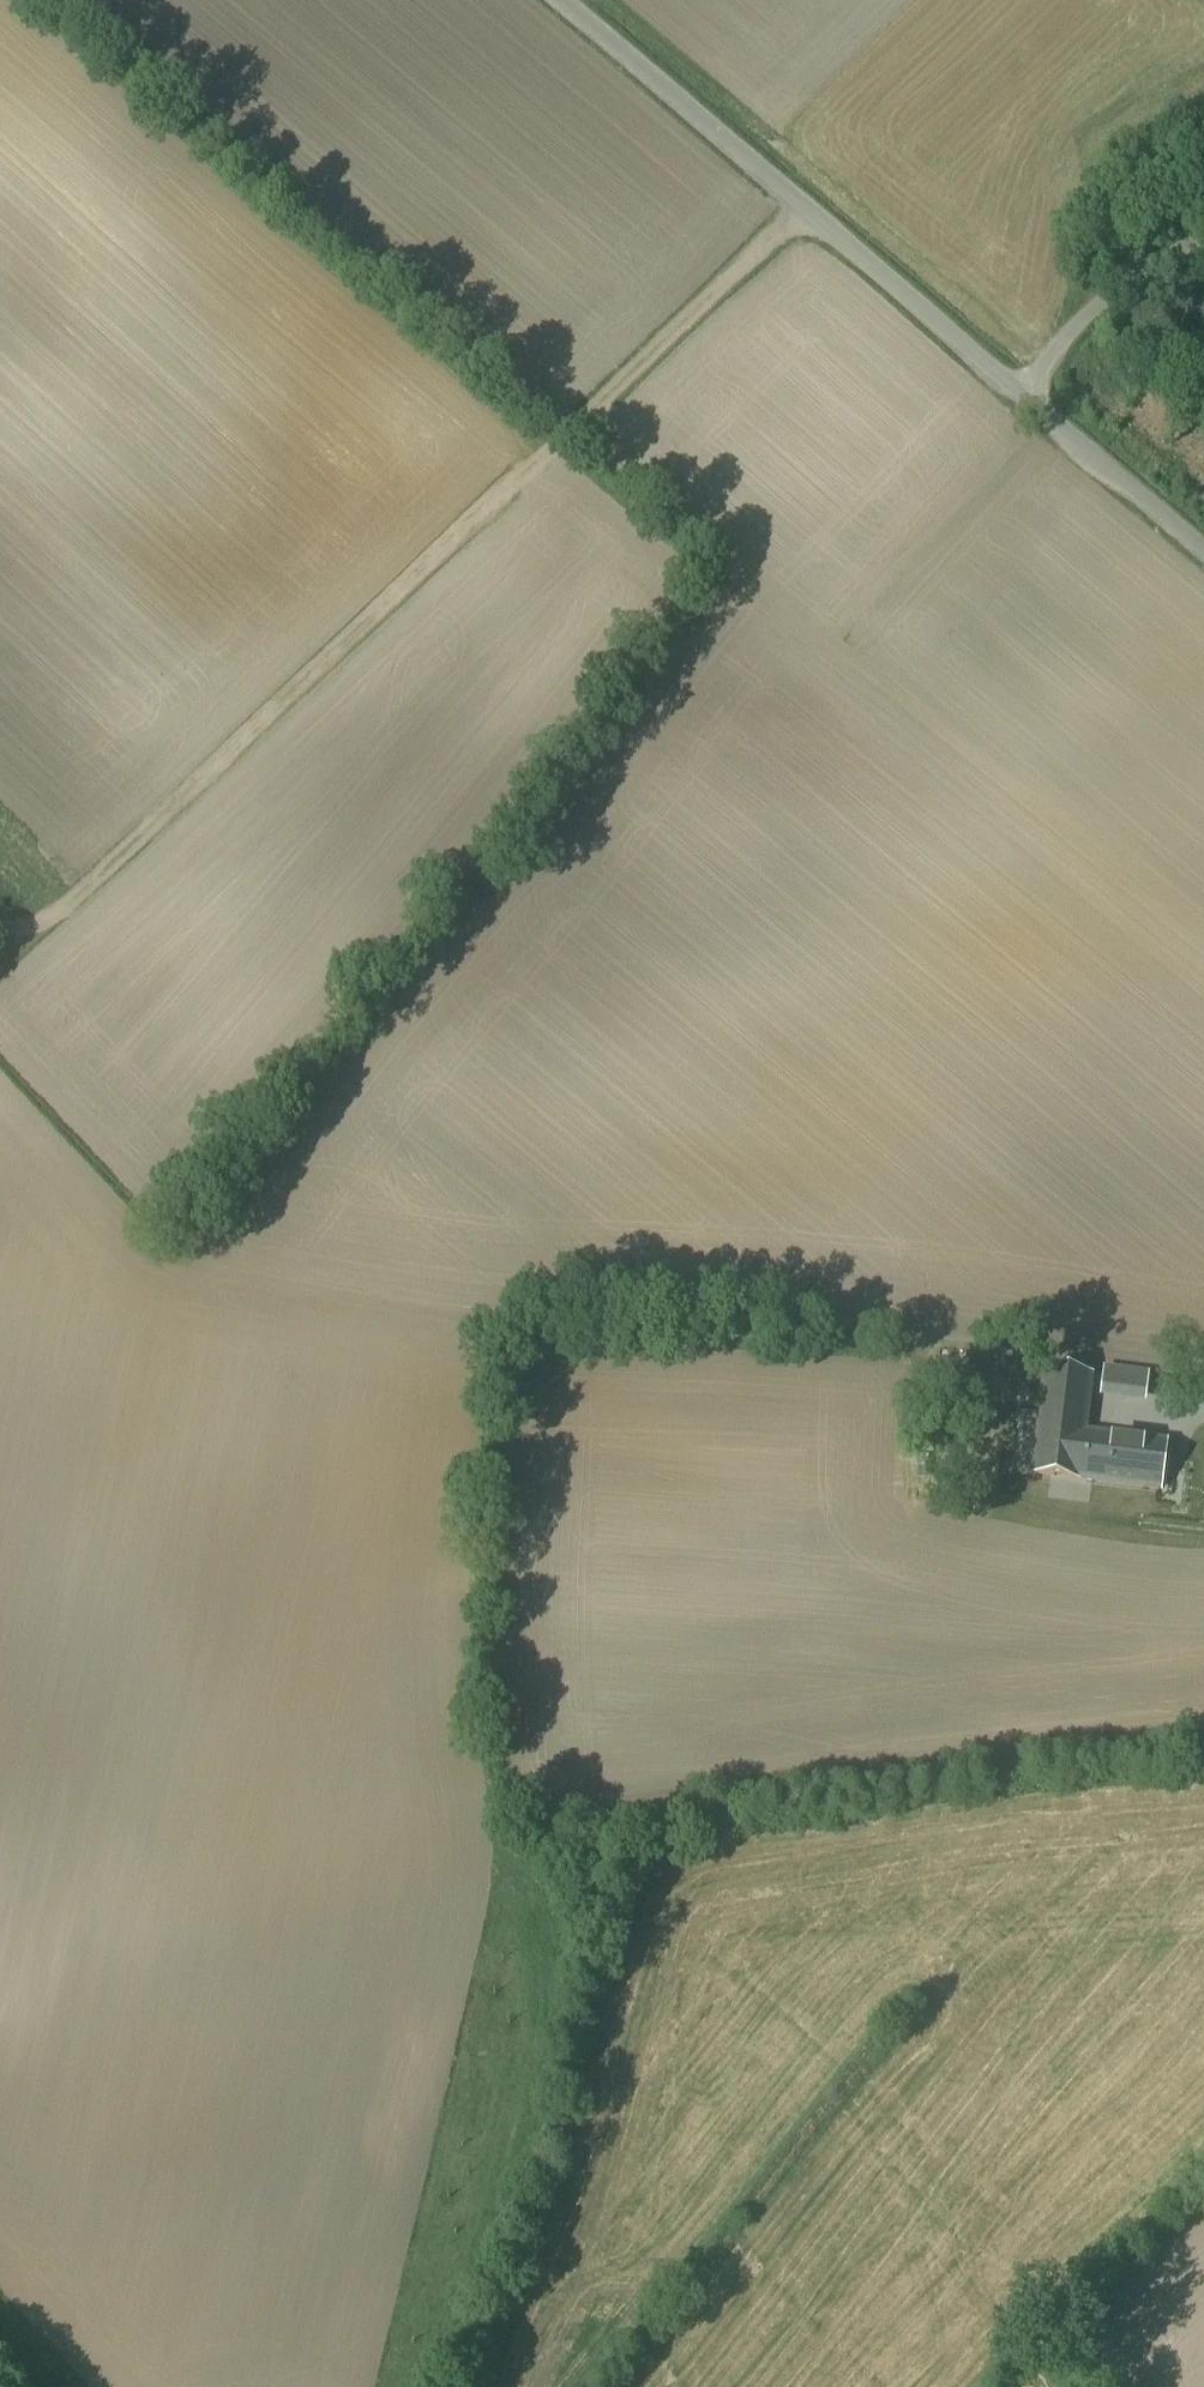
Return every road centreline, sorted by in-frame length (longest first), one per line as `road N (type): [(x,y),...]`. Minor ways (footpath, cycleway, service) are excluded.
road 1 (unclassified): [(556,0),(1023,398)]
road 2 (unclassified): [(1203,240),(1089,311),(1023,398)]
road 3 (unclassified): [(1023,398),(1203,556)]

